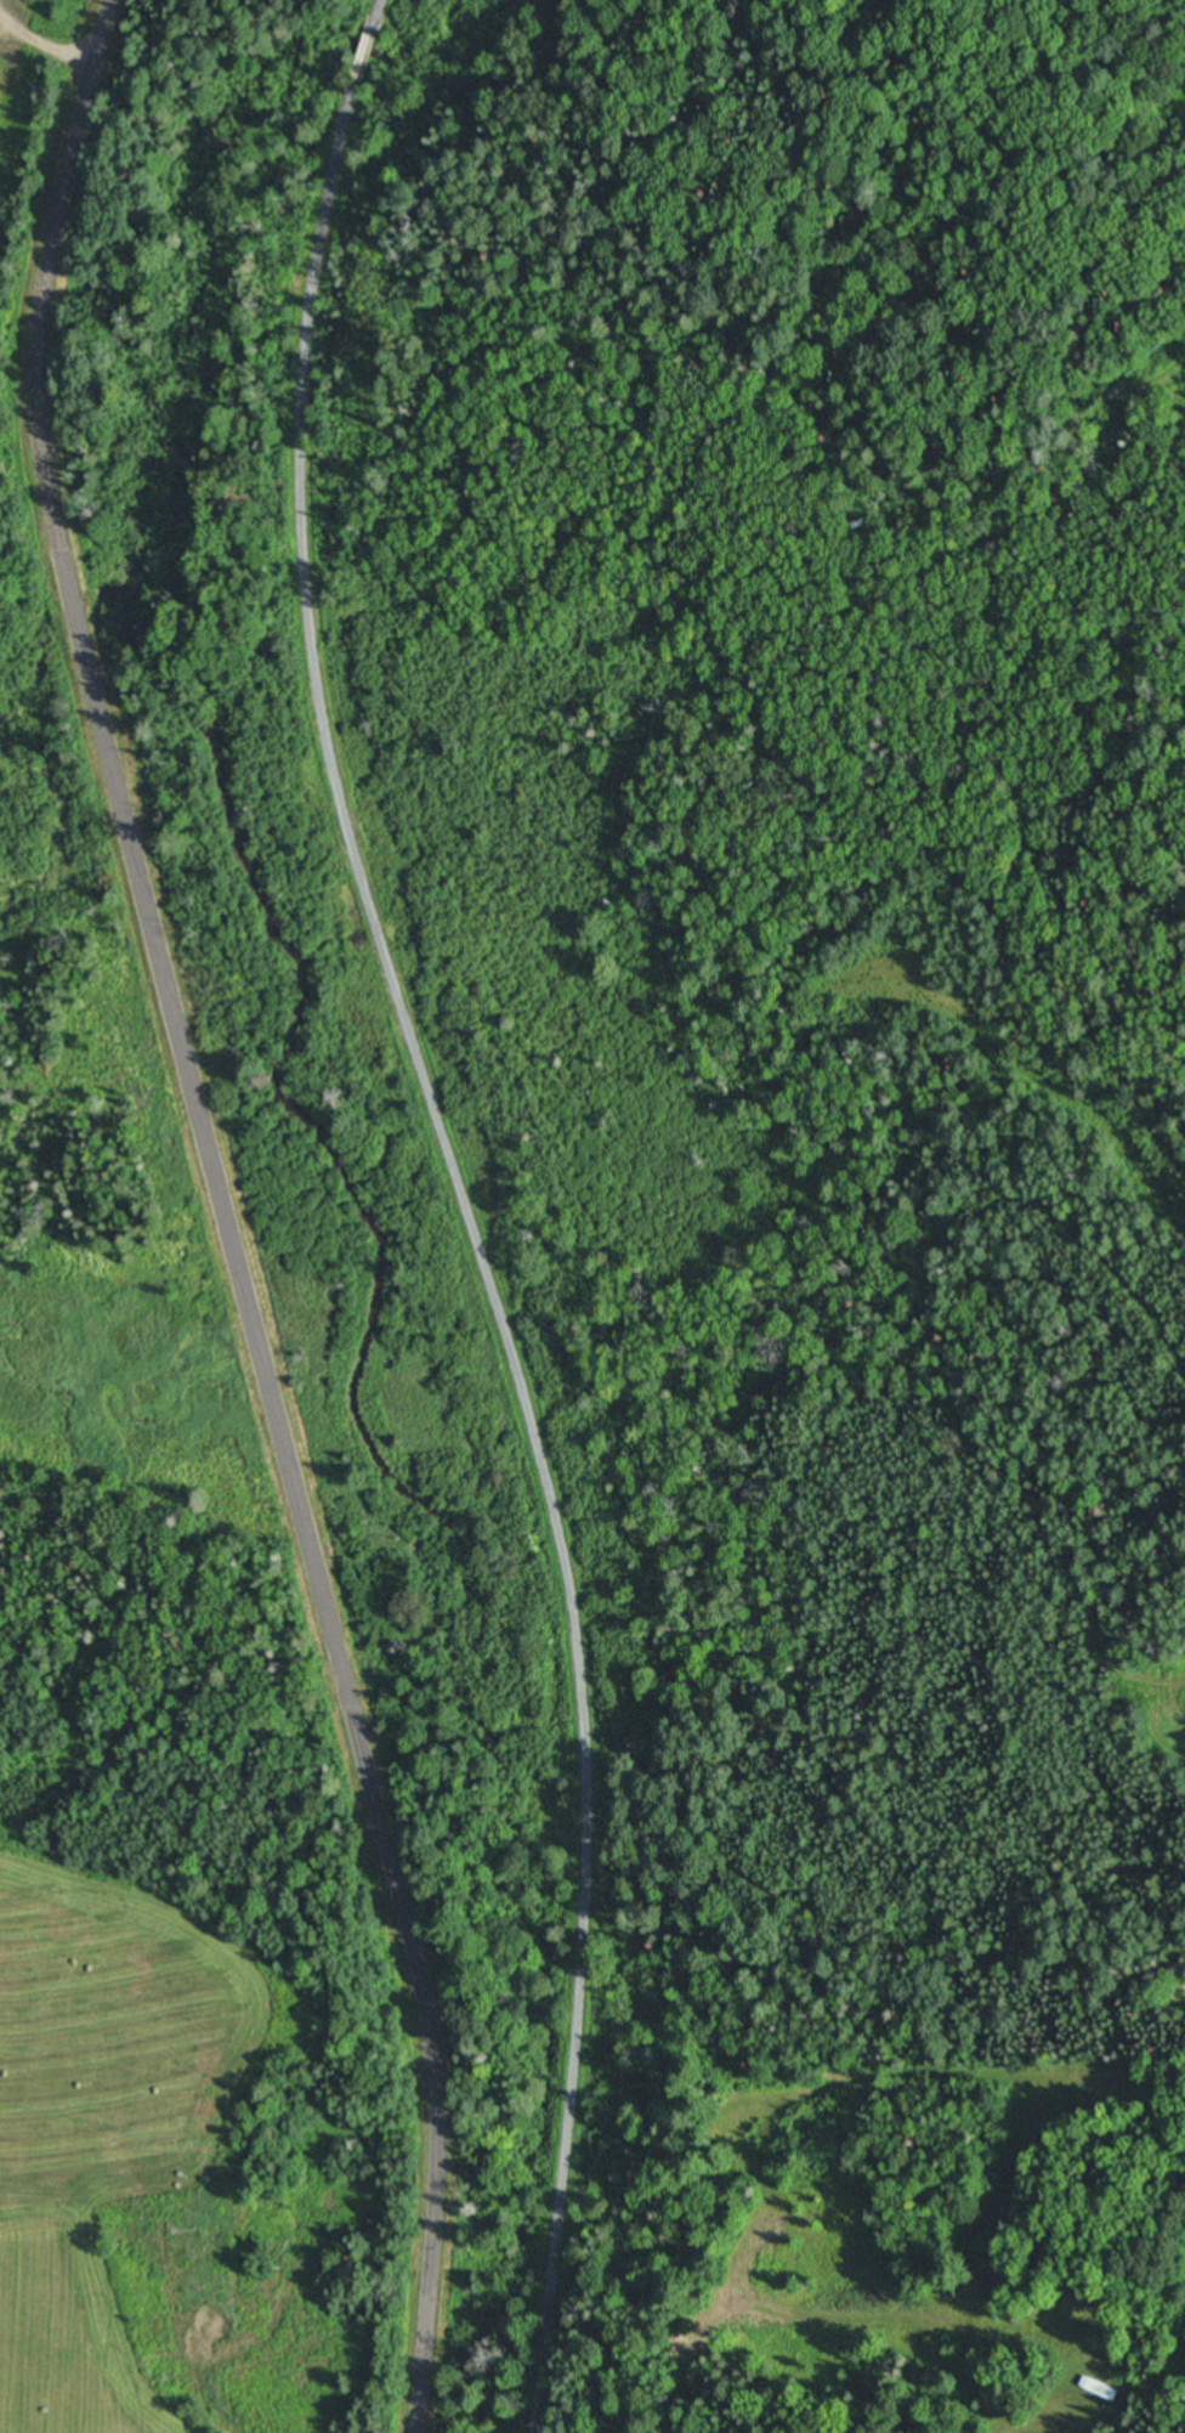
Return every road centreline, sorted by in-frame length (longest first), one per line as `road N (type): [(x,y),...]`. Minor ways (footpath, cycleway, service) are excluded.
road 1 (residential): [(407,2432),(402,2029),(248,1447),(233,1329),(204,1292),(204,1226),(42,56),(71,0)]

